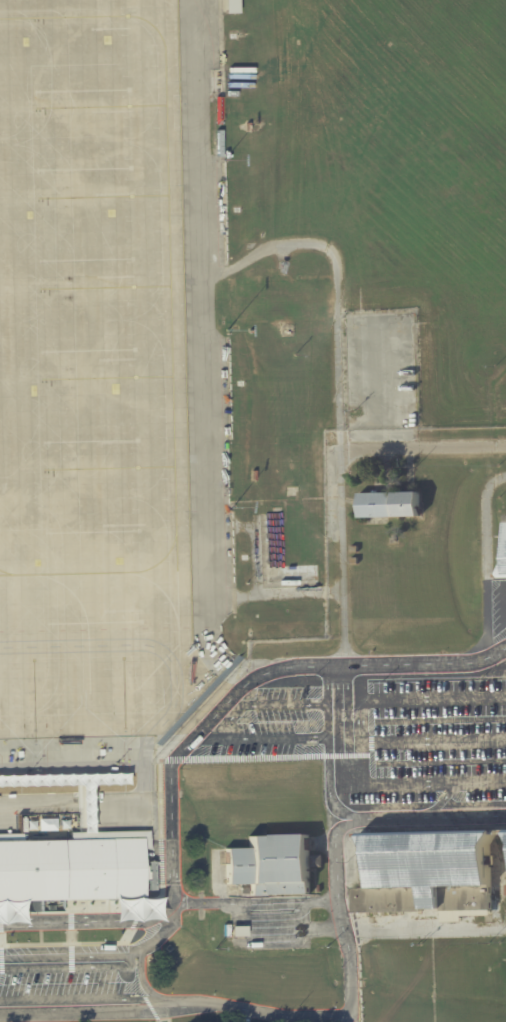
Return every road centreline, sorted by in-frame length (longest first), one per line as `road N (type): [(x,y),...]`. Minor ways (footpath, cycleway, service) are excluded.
road 1 (residential): [(505,644),(459,660),(261,671),(175,757),(169,906),(135,920),(0,923)]
road 2 (residential): [(351,1013),(337,903),(339,829),(352,821),(505,817)]
road 3 (residential): [(0,1012),(195,1004),(351,1013)]
road 4 (residential): [(141,950),(0,952)]

